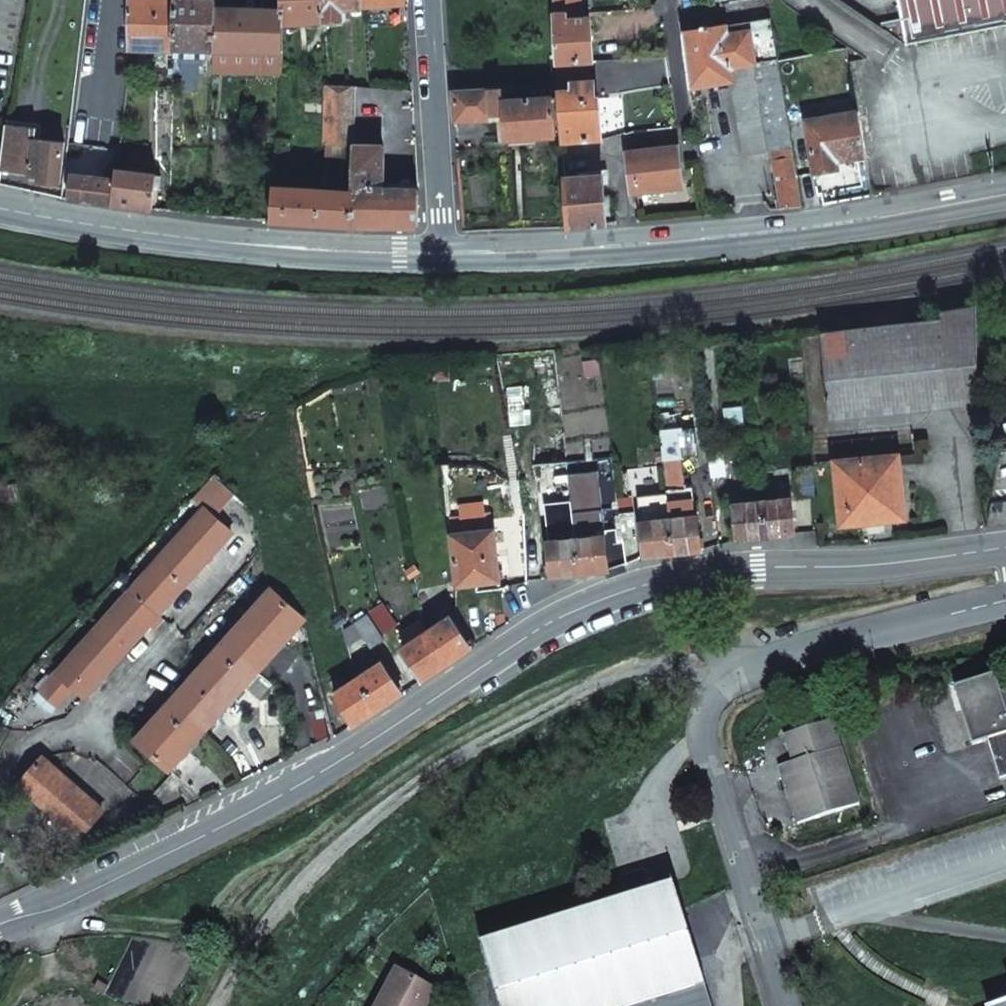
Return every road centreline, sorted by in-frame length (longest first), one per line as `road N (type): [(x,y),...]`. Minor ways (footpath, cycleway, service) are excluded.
road 1 (residential): [(1005,547),(848,567),(727,570),(646,584),(579,609),(255,810),(57,908),(0,924)]
road 2 (residential): [(784,1005),(703,733),(723,678),(1005,599)]
road 3 (unclassified): [(437,255),(471,261),(897,218),(1005,196)]
road 4 (unclassified): [(0,212),(234,247),(437,255)]
road 5 (residential): [(437,255),(428,0)]
road 6 (residential): [(167,643),(70,730),(33,741),(0,797)]

